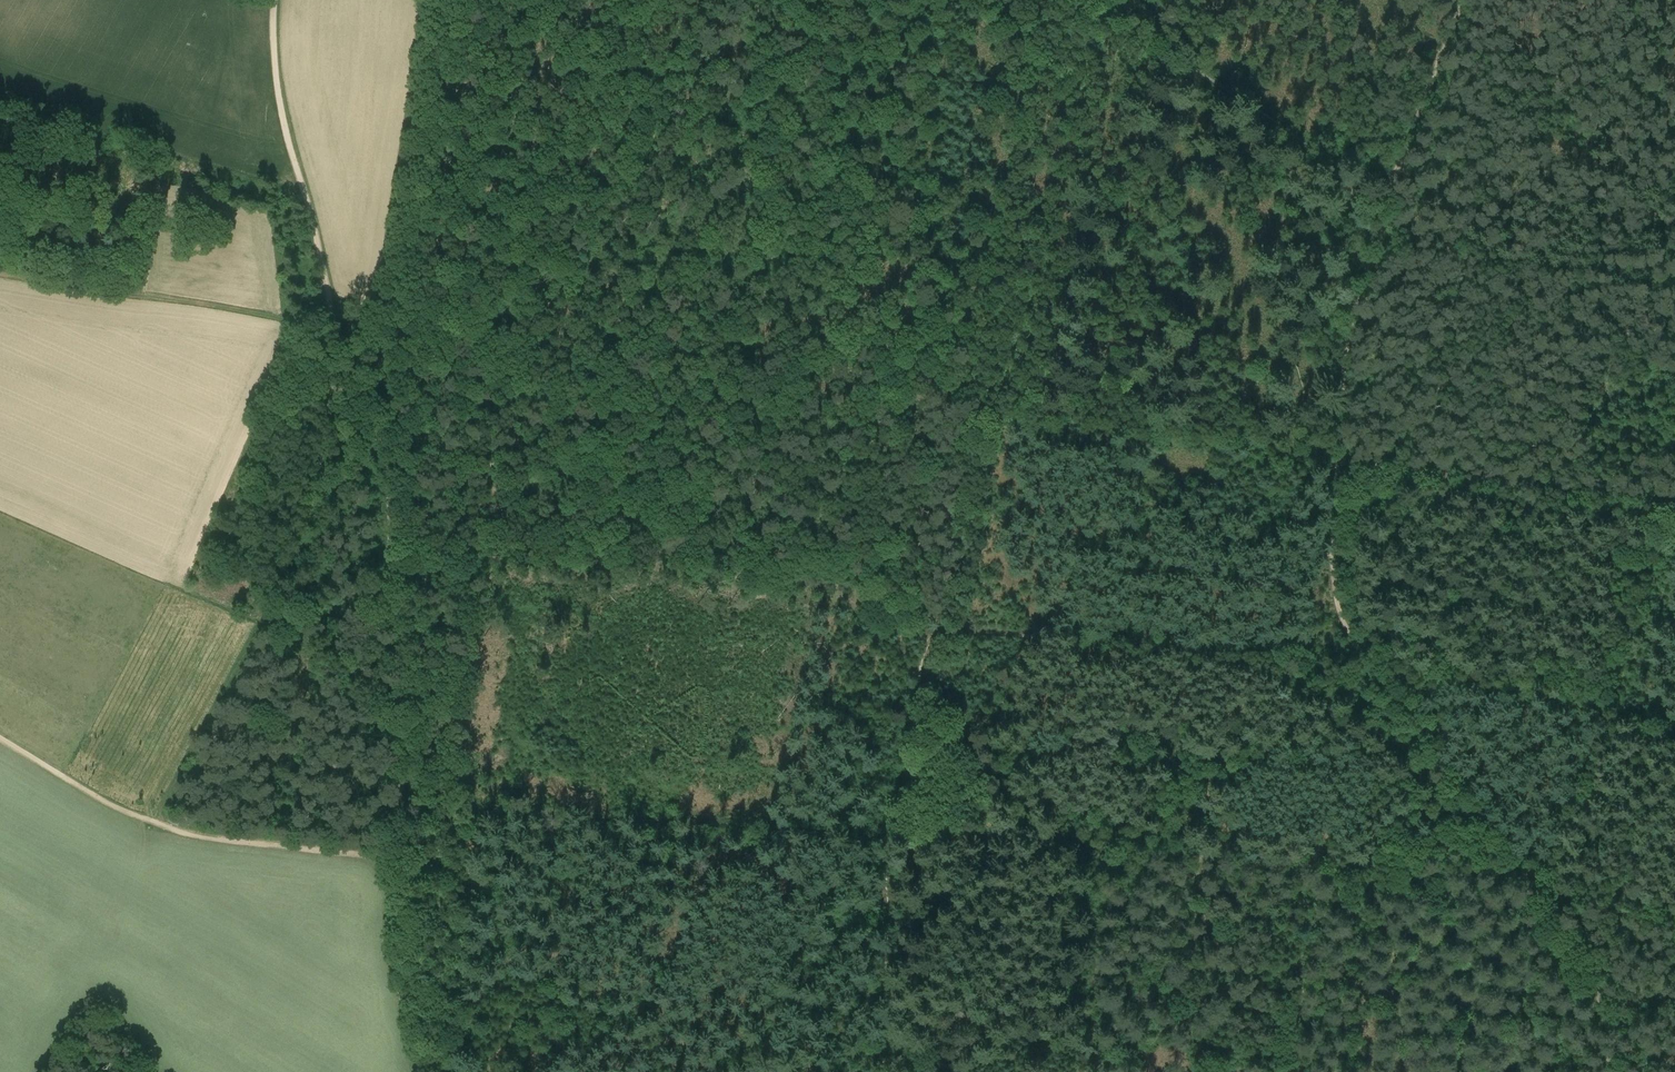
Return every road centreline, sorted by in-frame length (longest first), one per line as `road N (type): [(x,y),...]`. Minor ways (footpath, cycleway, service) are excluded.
road 1 (track): [(269,0),(273,85),(335,332),(381,452),(397,525),(402,796),(389,868),(392,942),(417,1071)]
road 2 (track): [(1387,190),(1348,334),(1339,402),(1328,547),(1342,622)]
road 3 (track): [(389,868),(382,858),(172,830),(103,802),(0,739)]
road 4 (track): [(1094,0),(1294,131)]

